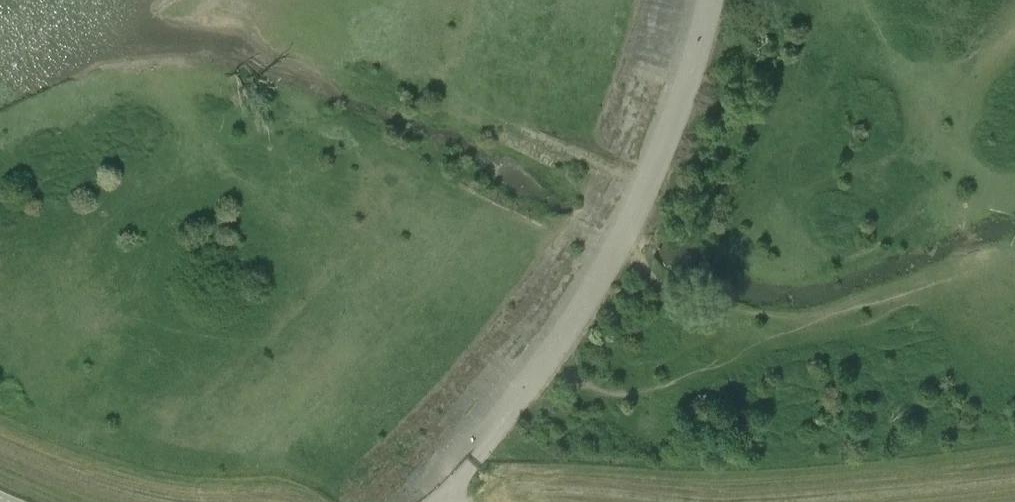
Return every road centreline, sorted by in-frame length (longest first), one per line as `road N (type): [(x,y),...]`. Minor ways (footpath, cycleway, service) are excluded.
road 1 (unclassified): [(443,501),(531,391),(597,287),(668,142),(716,0)]

